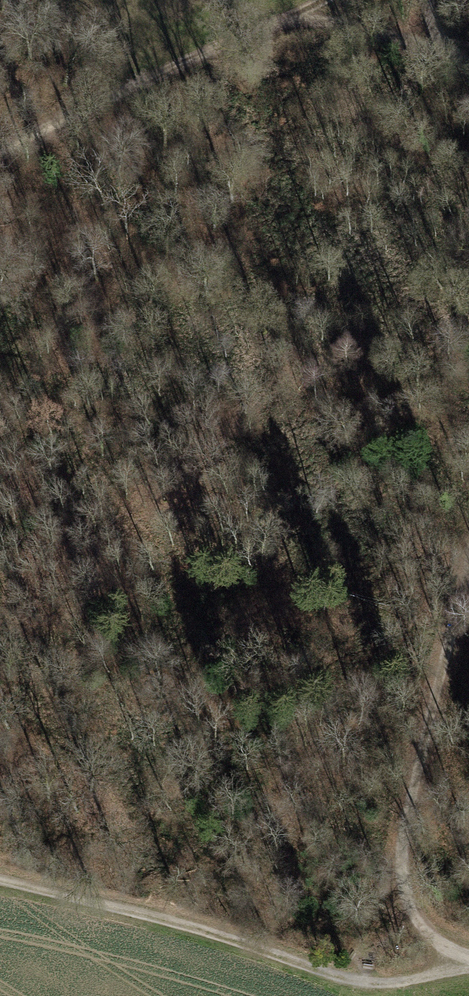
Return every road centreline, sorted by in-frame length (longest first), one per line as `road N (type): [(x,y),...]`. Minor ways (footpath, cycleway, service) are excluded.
road 1 (track): [(0,869),(351,979),(468,962)]
road 2 (track): [(468,567),(401,858),(412,905),(456,964)]
road 3 (track): [(0,145),(324,0)]
road 4 (track): [(441,46),(341,22),(290,20)]

